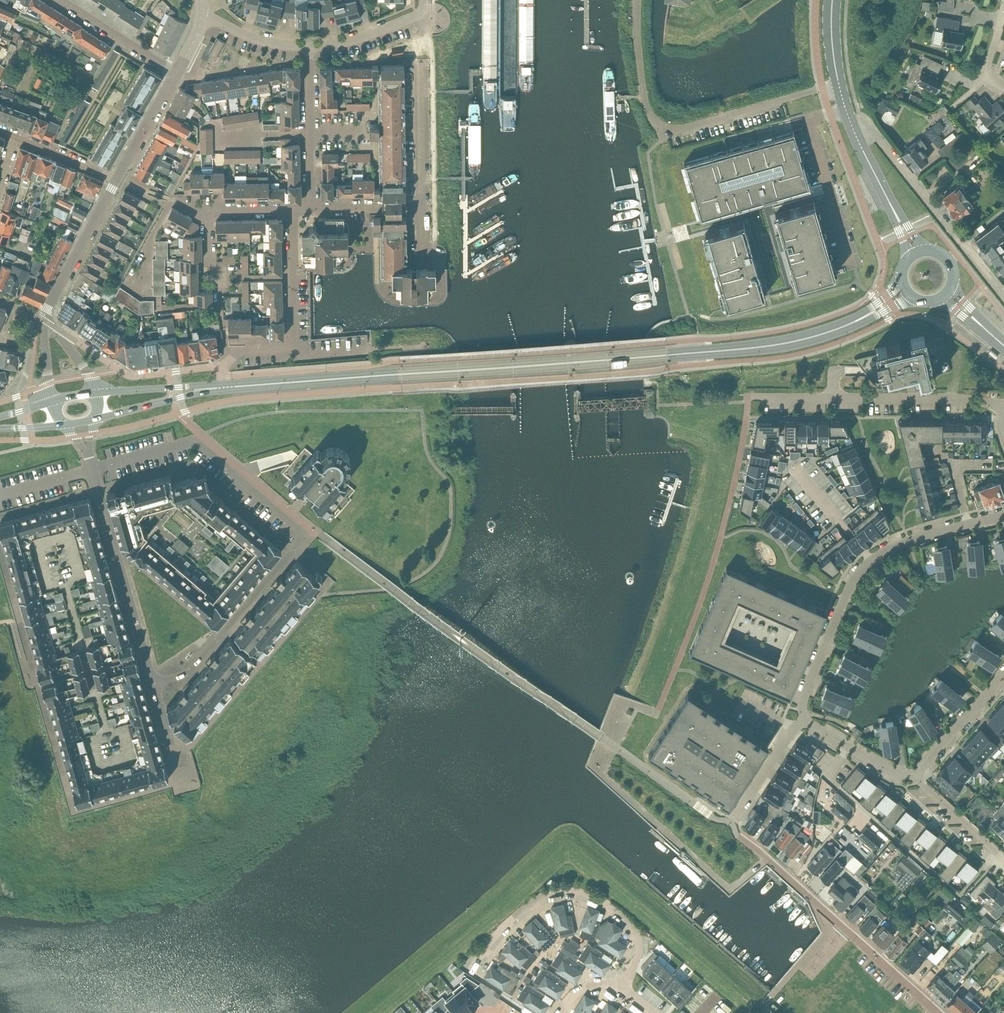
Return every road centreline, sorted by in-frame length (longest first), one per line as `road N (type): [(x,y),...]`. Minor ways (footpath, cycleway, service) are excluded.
road 1 (tertiary): [(226,387),(754,348),(857,321)]
road 2 (residential): [(93,470),(194,442),(300,534),(187,674),(154,685)]
road 3 (residential): [(1003,516),(912,540),(865,566),(803,700),(804,721)]
road 4 (residential): [(620,987),(636,962),(638,936),(610,906),(576,892),(531,903),(470,971)]
road 5 (residential): [(1003,407),(965,399),(764,399)]
road 6 (residential): [(1003,297),(881,142),(849,120)]
road 7 (residential): [(937,1012),(767,859)]
road 8 (residential): [(93,470),(154,685)]
road 9 (residential): [(223,366),(128,376),(45,321)]
road 10 (residential): [(845,108),(808,120),(852,267)]
road 11 (residential): [(839,85),(668,133)]
road 12 (unclassified): [(45,321),(117,180)]
road 13 (residential): [(422,207),(421,64)]
road 14 (unclassified): [(668,133),(646,106),(637,0)]
road 15 (unclassified): [(293,348),(291,208)]
road 16 (unclassified): [(176,75),(59,0)]
road 17 (residential): [(1003,676),(914,775)]
road 18 (tertiary): [(97,419),(226,387)]
road 19 (tertiary): [(226,387),(97,392)]
road 20 (residential): [(804,721),(893,773),(914,775)]
road 21 (residential): [(1003,859),(914,775)]
road 22 (unclassified): [(117,180),(176,75)]

